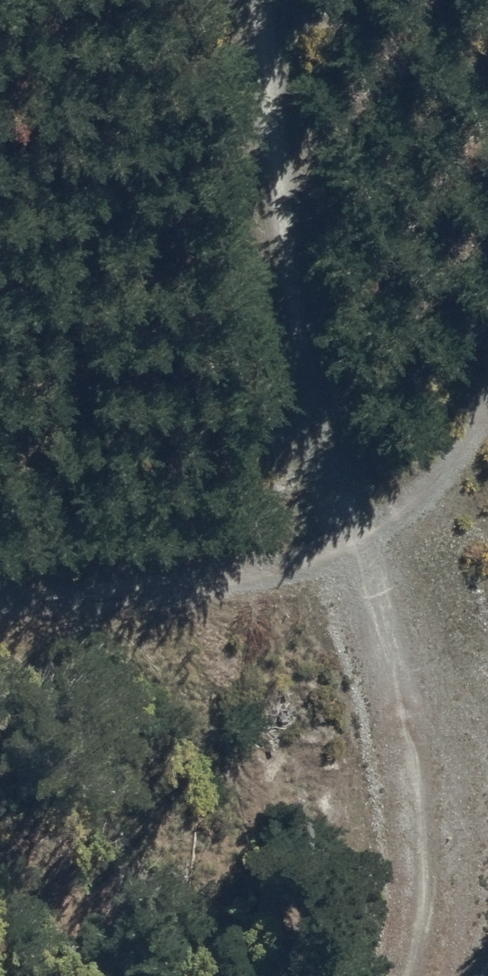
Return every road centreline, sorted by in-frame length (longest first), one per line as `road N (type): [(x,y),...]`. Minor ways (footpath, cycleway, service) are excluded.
road 1 (track): [(196,0),(276,553),(373,611),(413,975)]
road 2 (track): [(0,581),(276,553),(487,323)]

